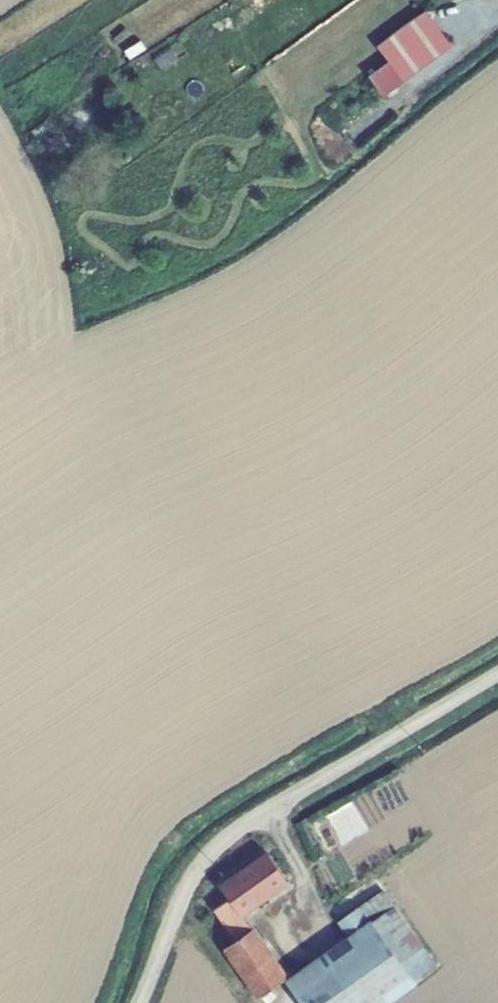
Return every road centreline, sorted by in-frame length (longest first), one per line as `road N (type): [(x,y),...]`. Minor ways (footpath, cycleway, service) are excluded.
road 1 (unclassified): [(140,1002),(186,889),(223,840),(497,675)]

